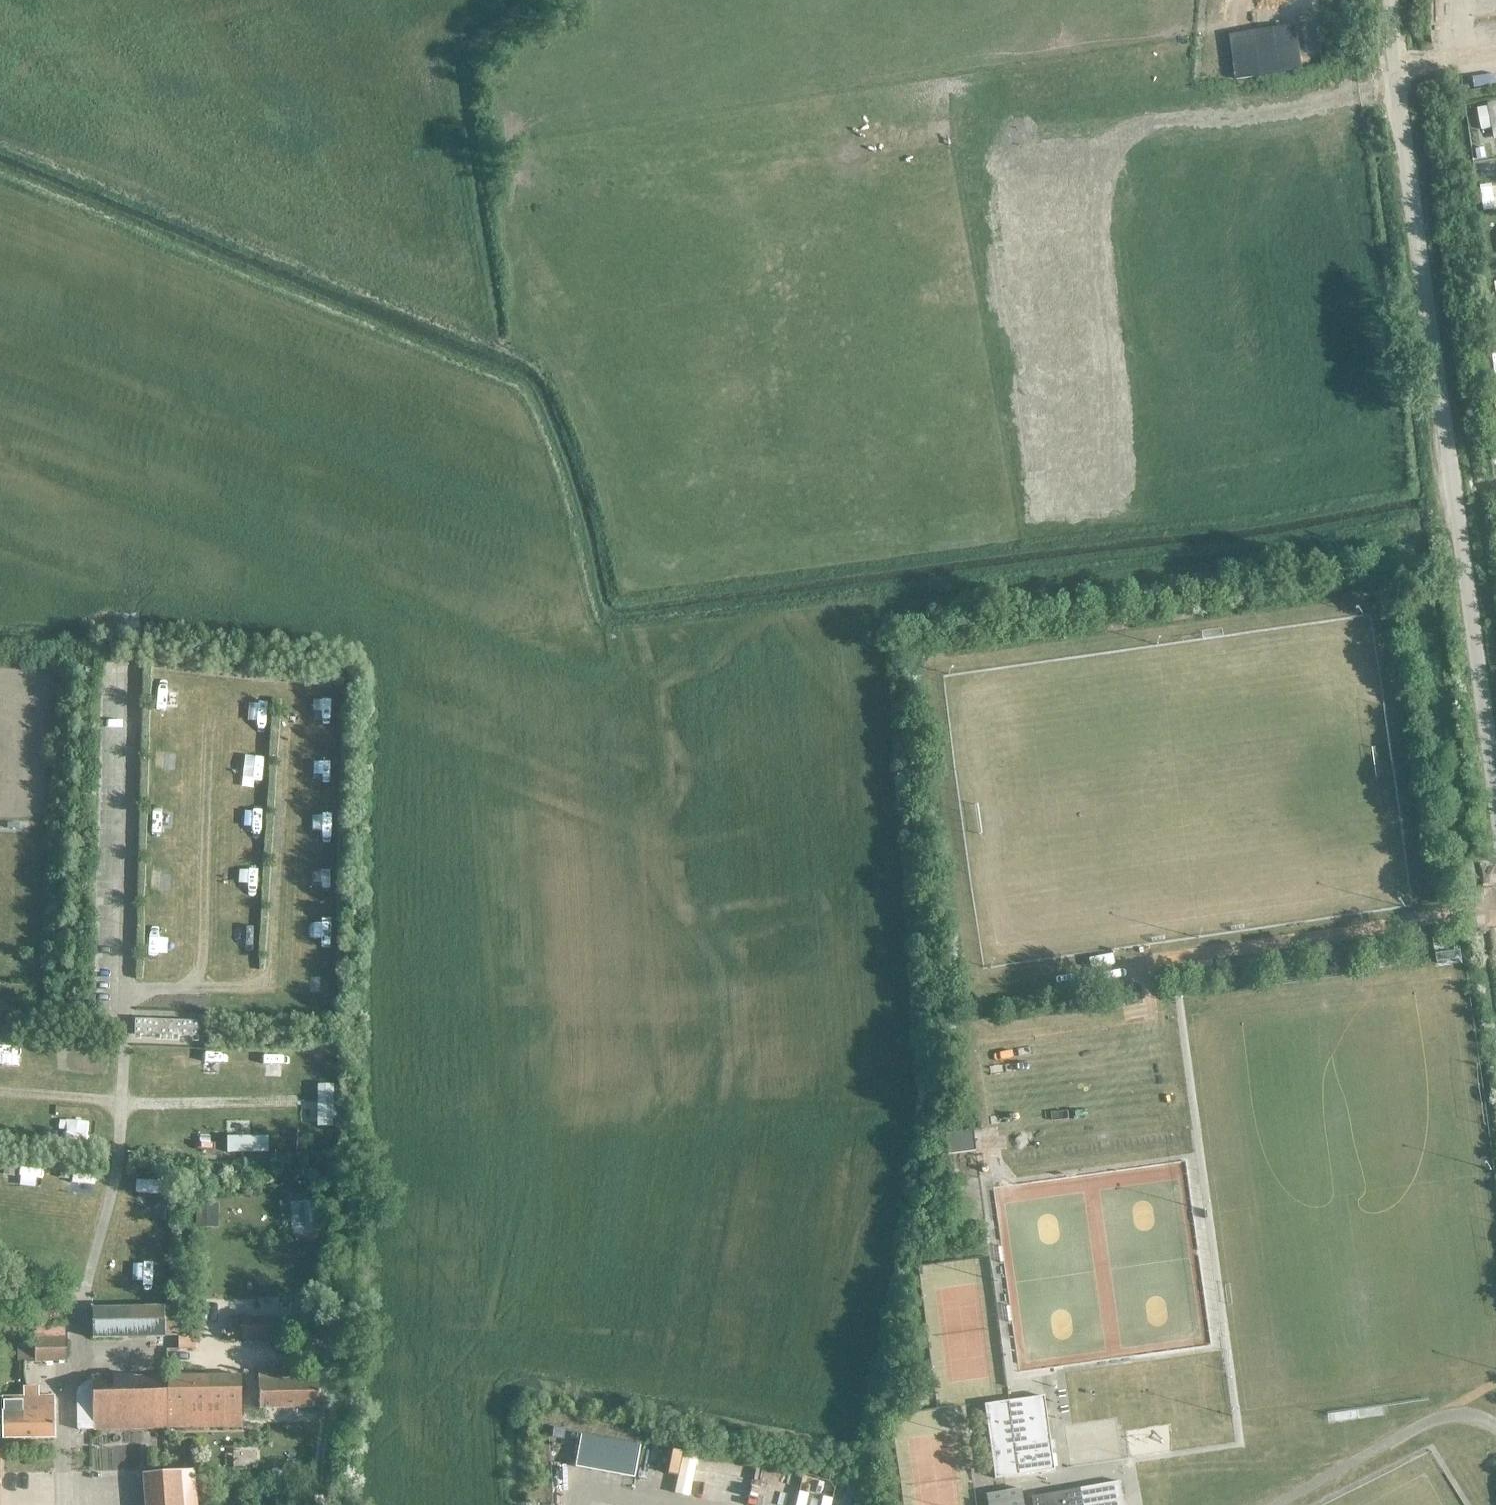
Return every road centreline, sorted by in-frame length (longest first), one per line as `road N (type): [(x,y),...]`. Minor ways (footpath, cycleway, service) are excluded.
road 1 (unclassified): [(1495,799),(1400,99),(1393,0)]

